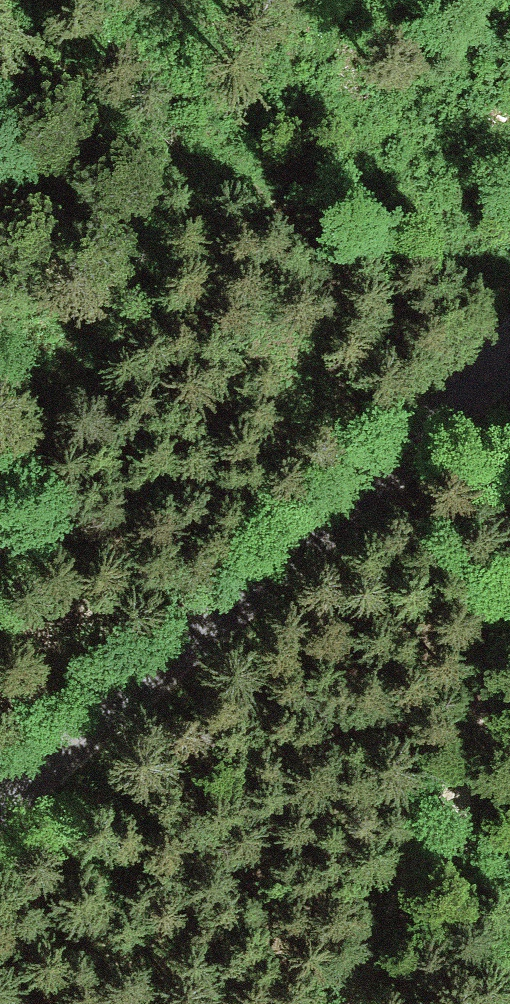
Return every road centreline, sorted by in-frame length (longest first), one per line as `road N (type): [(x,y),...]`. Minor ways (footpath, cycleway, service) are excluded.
road 1 (unclassified): [(509,278),(387,458),(202,668),(0,848)]
road 2 (track): [(509,338),(479,629),(336,1003)]

